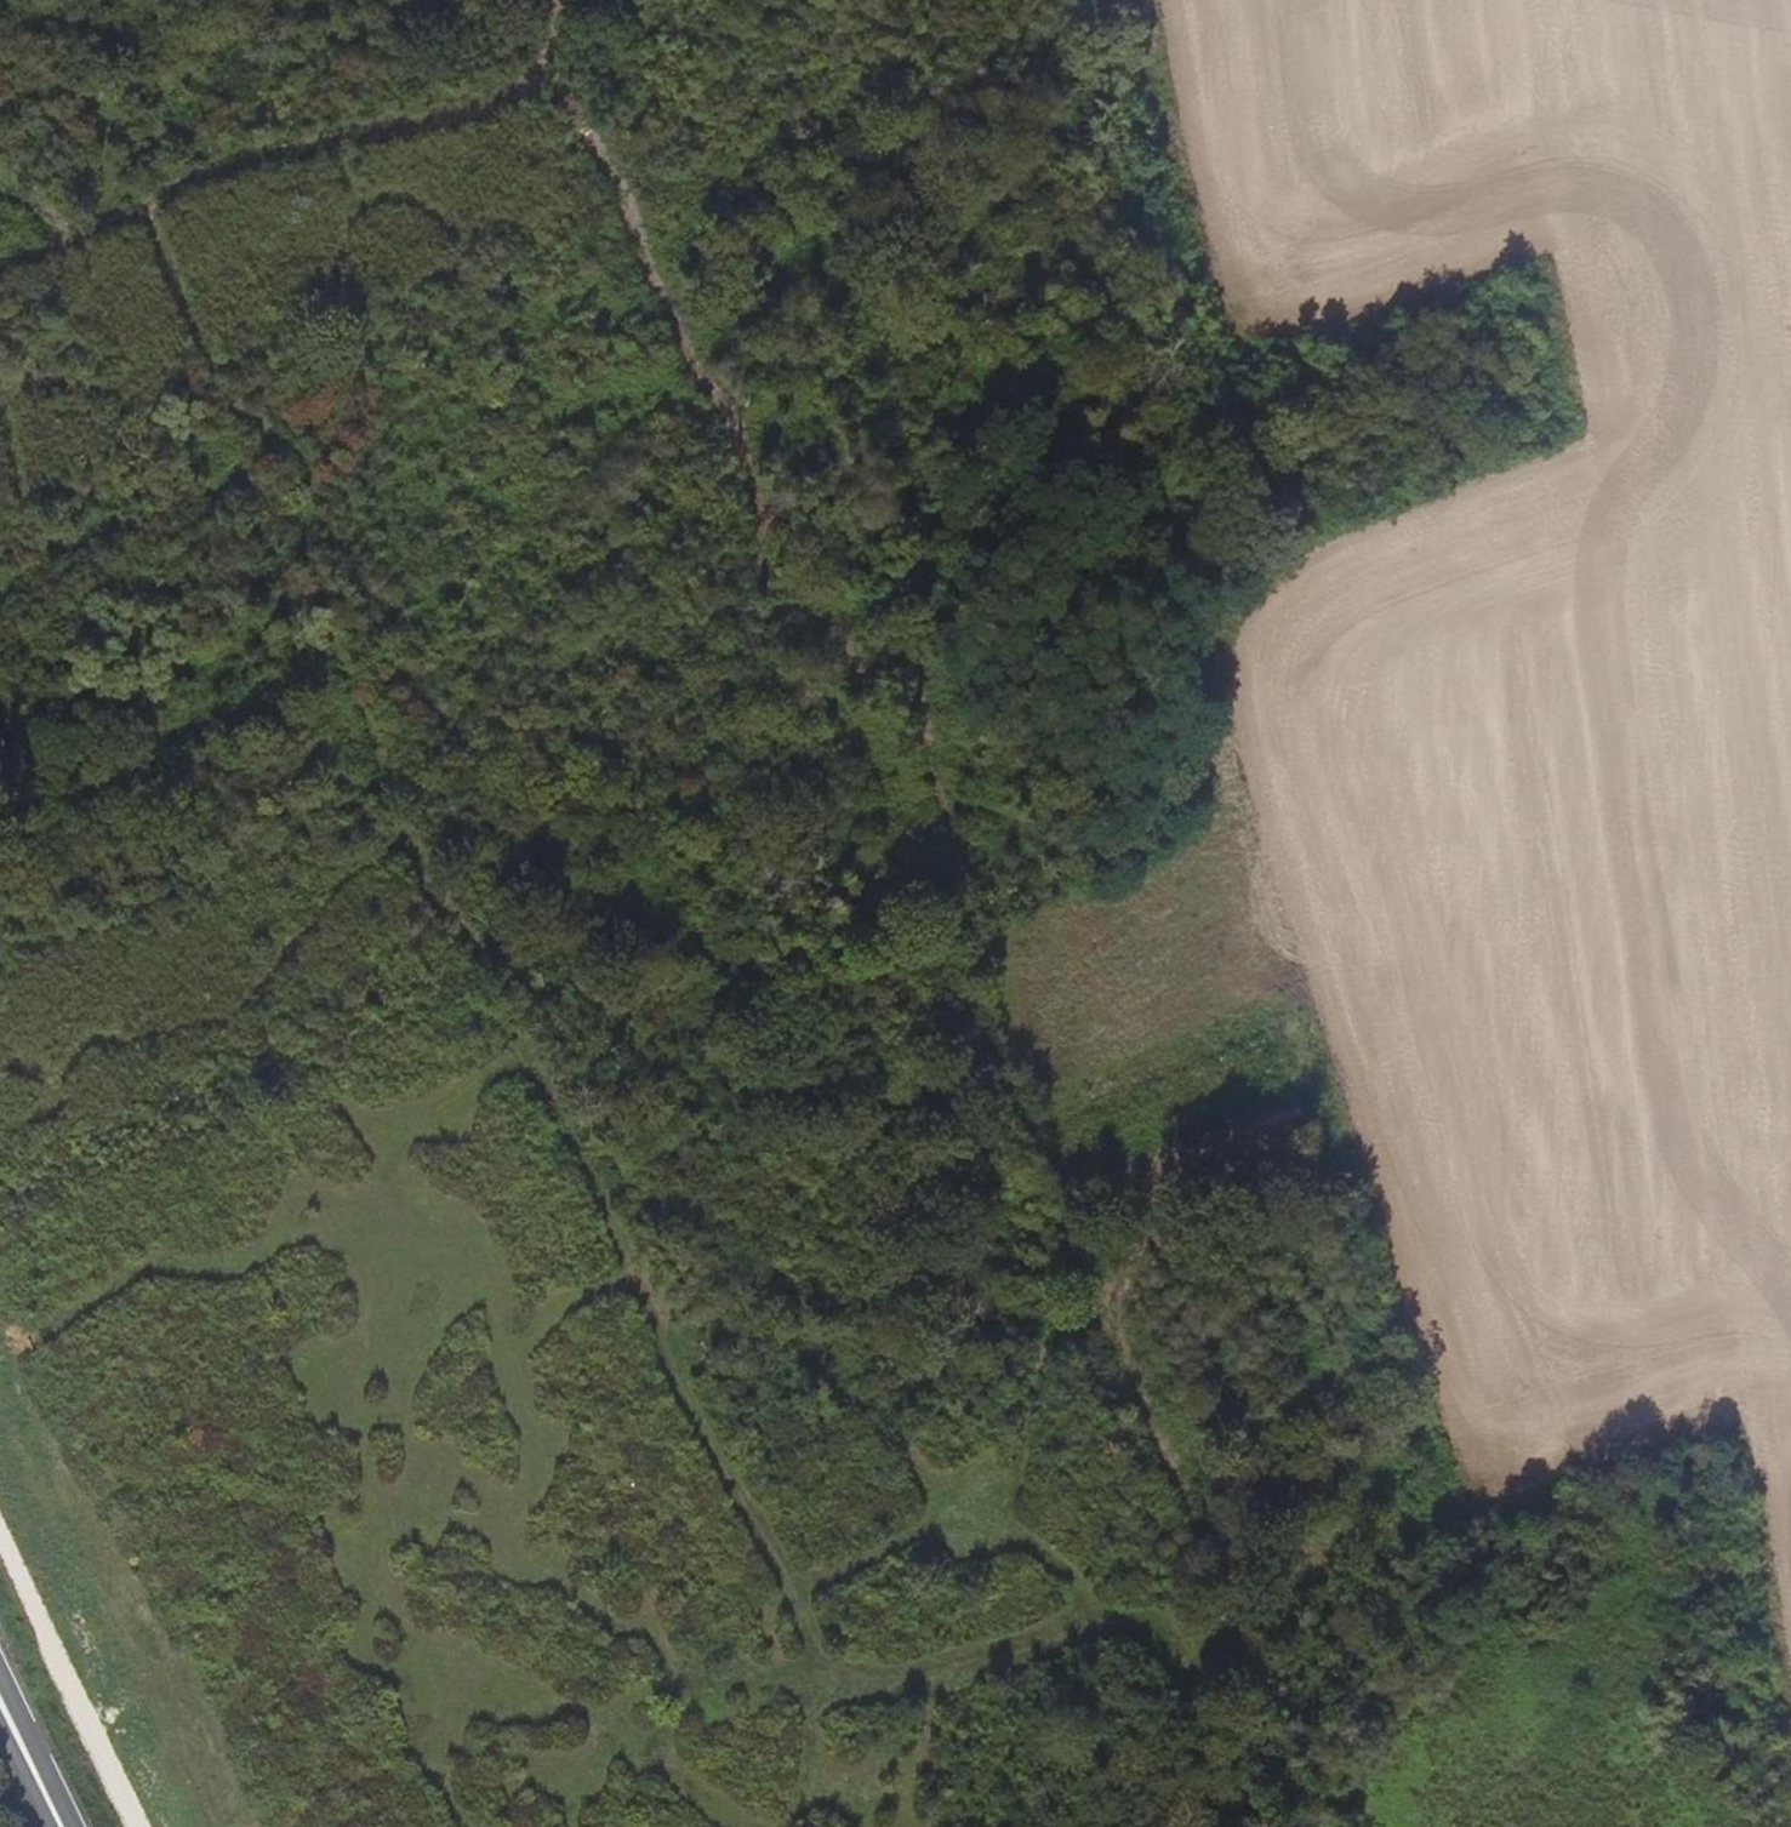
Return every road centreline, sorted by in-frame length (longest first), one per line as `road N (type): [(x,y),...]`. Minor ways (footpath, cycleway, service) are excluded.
road 1 (track): [(0,1449),(194,1826)]
road 2 (secondary): [(63,1826),(0,1702)]

